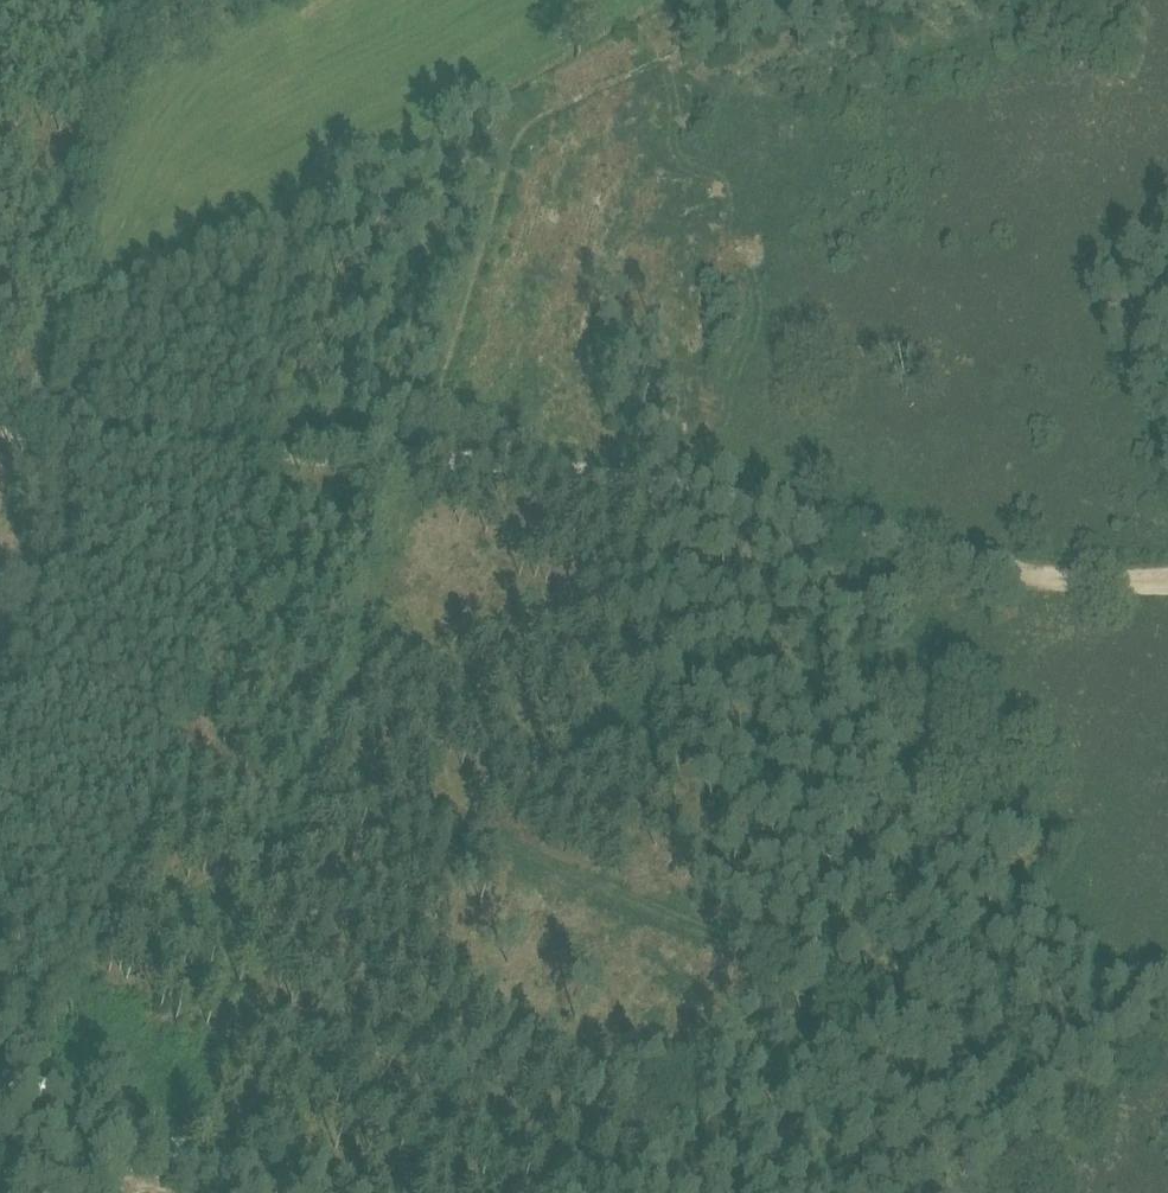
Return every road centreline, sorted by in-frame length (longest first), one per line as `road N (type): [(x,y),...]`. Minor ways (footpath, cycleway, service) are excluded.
road 1 (track): [(0,427),(421,465),(766,518),(984,564),(1167,583)]
road 2 (track): [(421,465),(532,98),(698,0)]

